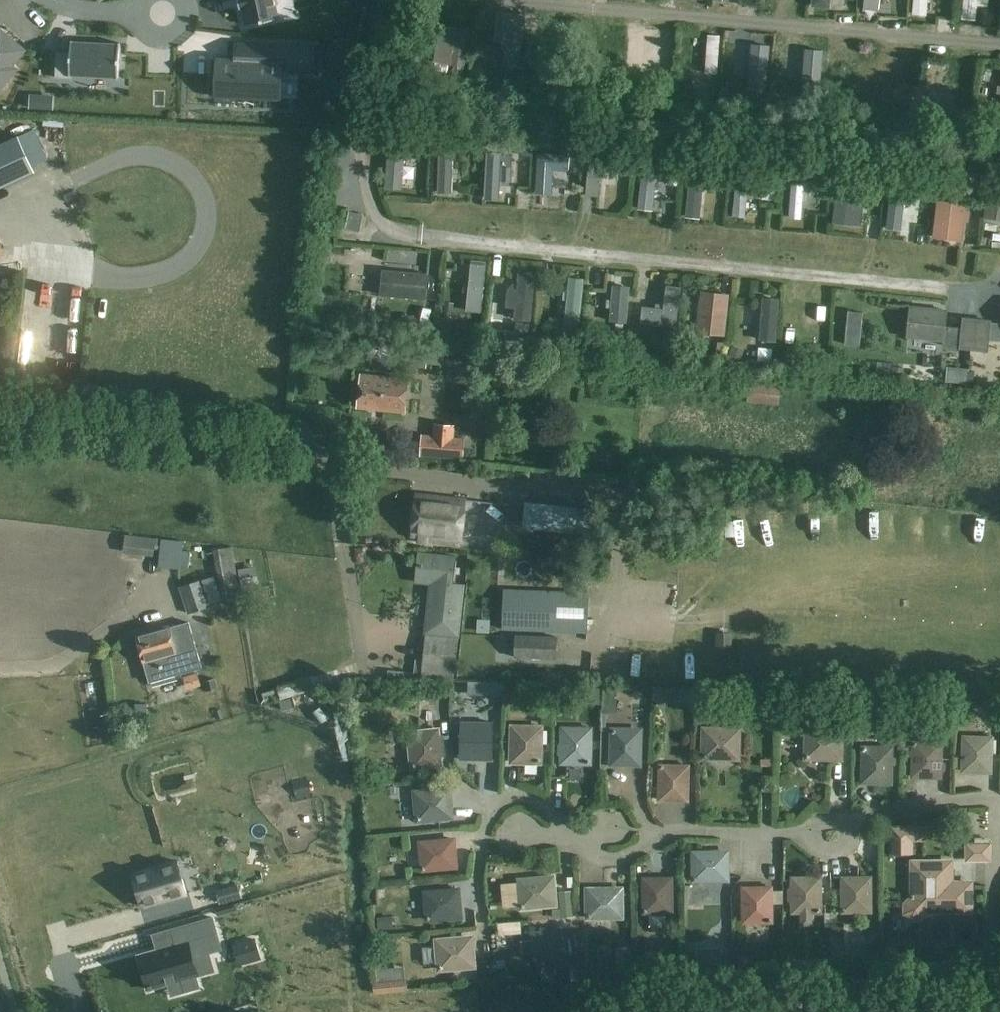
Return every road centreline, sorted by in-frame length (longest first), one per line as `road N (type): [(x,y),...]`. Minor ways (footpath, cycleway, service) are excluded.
road 1 (residential): [(671,976),(946,975),(973,957),(999,954)]

